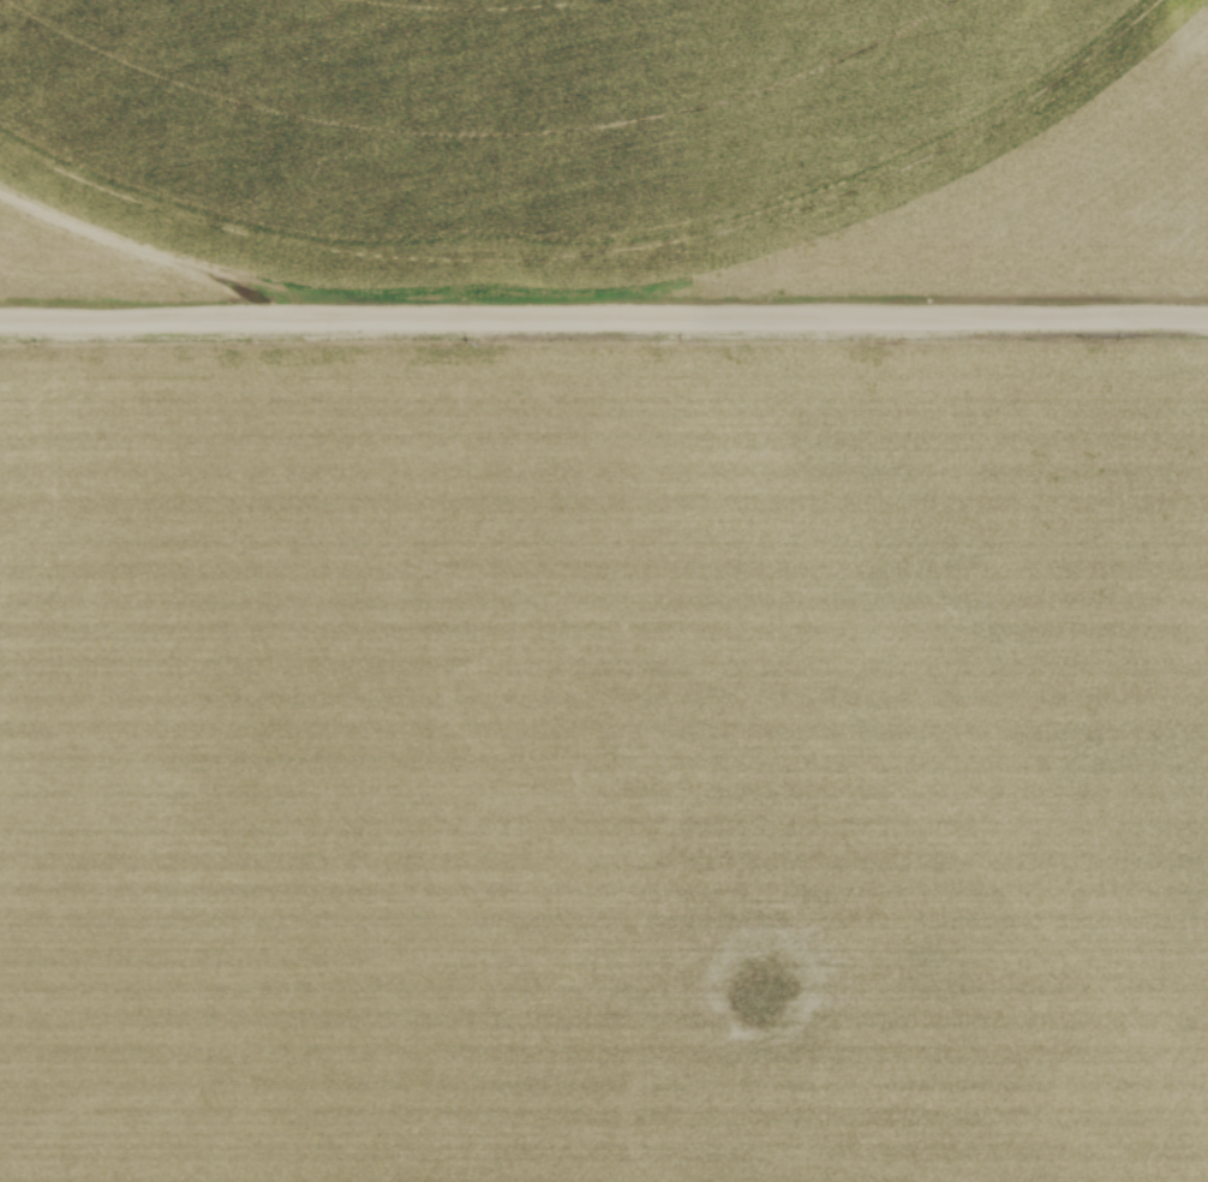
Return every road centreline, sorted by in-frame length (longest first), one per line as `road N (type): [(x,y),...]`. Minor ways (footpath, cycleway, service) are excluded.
road 1 (residential): [(1207,318),(0,325)]

